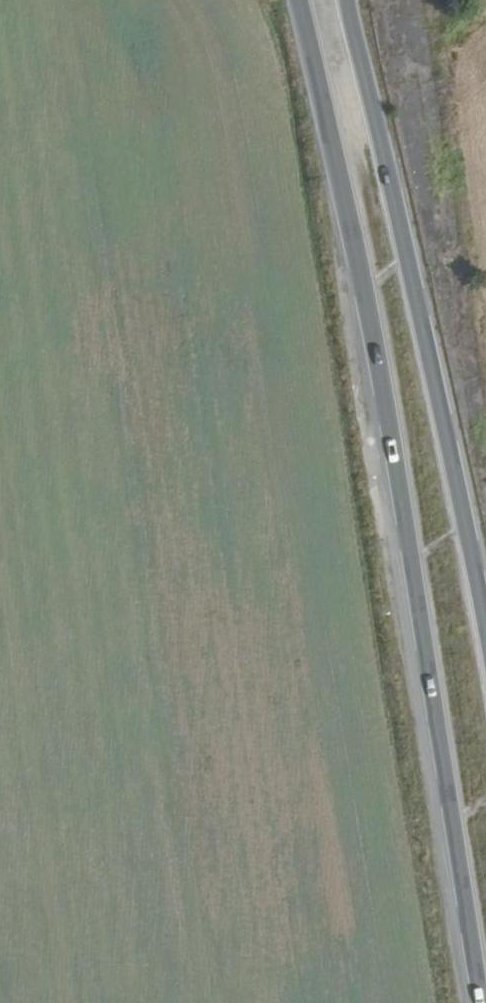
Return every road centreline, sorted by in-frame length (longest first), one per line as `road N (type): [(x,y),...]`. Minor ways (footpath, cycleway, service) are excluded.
road 1 (primary): [(296,0),(400,502),(469,1002)]
road 2 (primary): [(485,638),(459,478),(341,0)]

